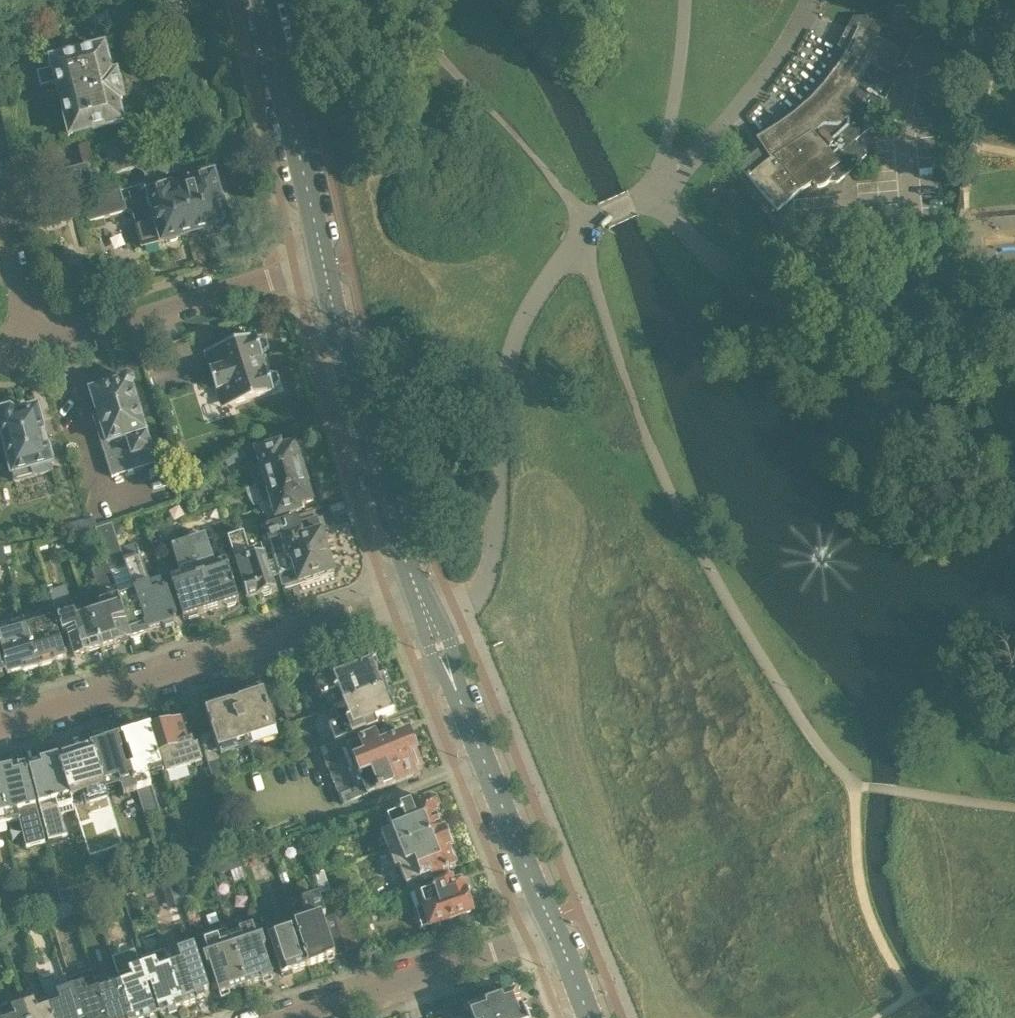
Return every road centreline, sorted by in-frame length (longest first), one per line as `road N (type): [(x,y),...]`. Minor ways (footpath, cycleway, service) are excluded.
road 1 (track): [(854,783),(781,690),(687,526),(640,421),(584,233)]
road 2 (residential): [(0,725),(390,603),(424,606)]
road 3 (secondary): [(424,606),(371,452),(325,266)]
road 4 (secondary): [(552,924),(424,606)]
road 5 (track): [(1014,357),(901,323),(757,296),(720,260)]
road 6 (residential): [(28,348),(325,266)]
road 7 (track): [(973,1017),(945,982),(912,998),(874,926),(860,875),(854,783)]
road 8 (track): [(584,233),(562,191),(400,0)]
road 9 (secondary): [(325,266),(262,0)]
road 10 (residential): [(298,1017),(527,940),(552,924)]
road 11 (track): [(654,190),(685,0)]
road 12 (track): [(854,783),(1014,807)]
road 13 (residential): [(28,348),(0,226)]

